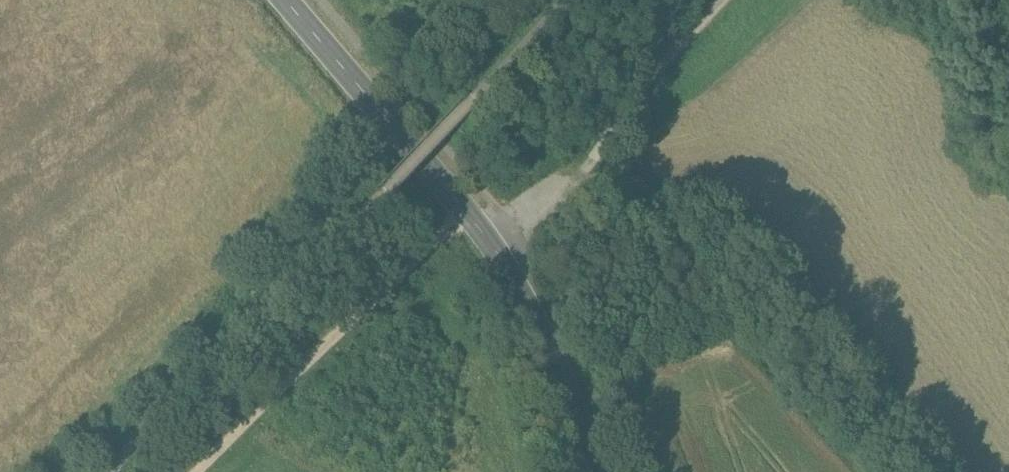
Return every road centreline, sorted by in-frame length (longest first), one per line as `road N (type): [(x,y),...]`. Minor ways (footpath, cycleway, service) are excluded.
road 1 (secondary): [(595,471),(556,358),(488,241),(287,0)]
road 2 (track): [(195,471),(466,213)]
road 3 (track): [(595,171),(648,139),(816,0)]
road 4 (track): [(723,0),(576,183)]
road 5 (track): [(746,335),(855,471)]

